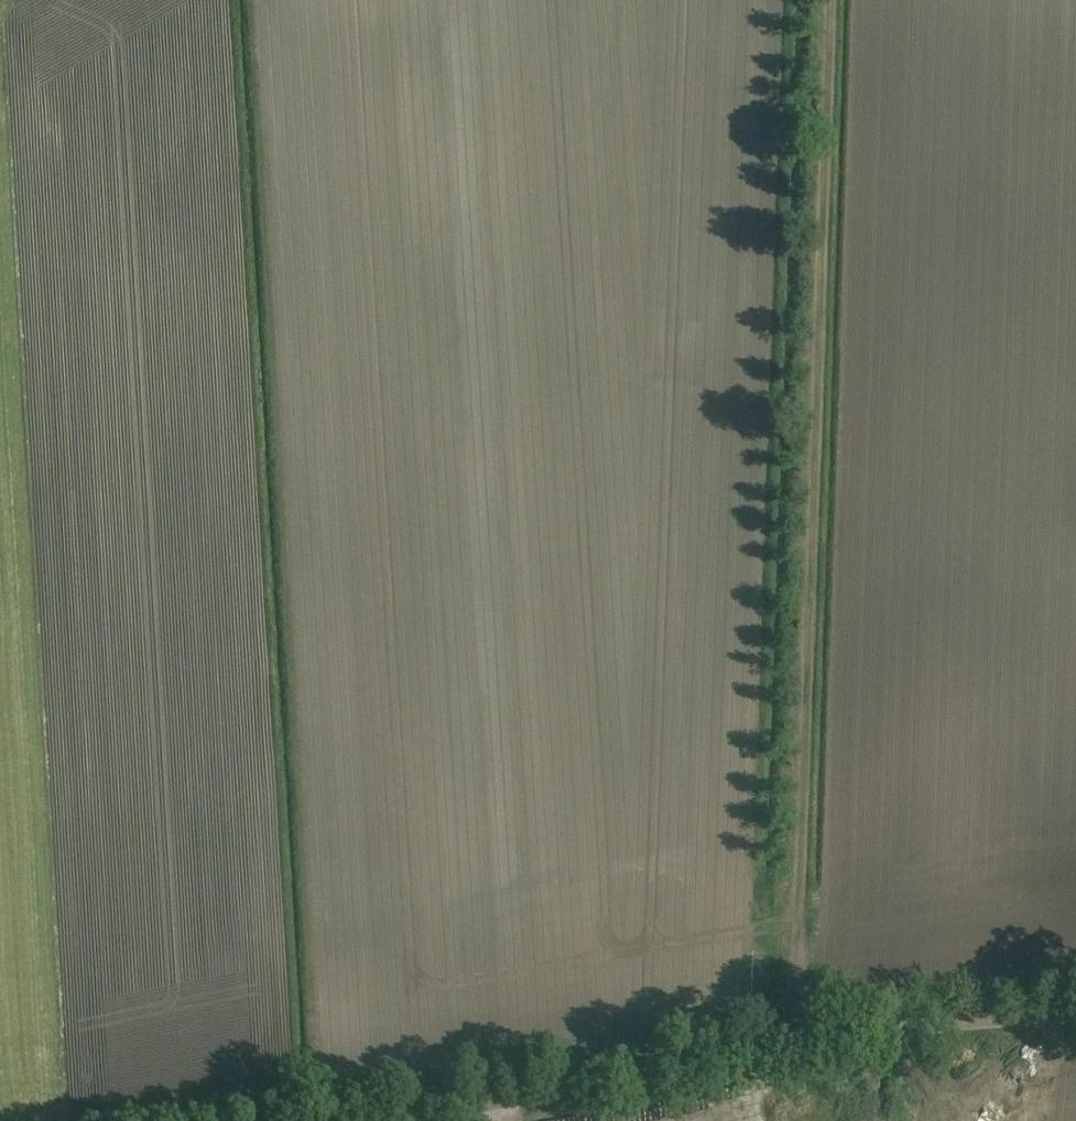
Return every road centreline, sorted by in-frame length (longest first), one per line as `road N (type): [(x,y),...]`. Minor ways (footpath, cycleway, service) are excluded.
road 1 (track): [(785,1052),(823,0)]
road 2 (unclassified): [(393,1120),(906,1031),(1075,1022)]

